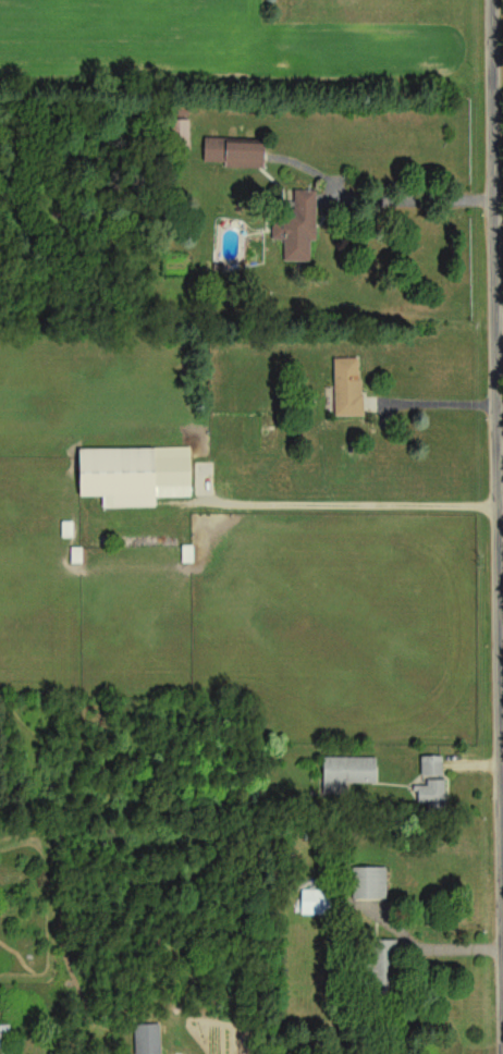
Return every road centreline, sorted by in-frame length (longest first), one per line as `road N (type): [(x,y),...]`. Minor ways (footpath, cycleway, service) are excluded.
road 1 (residential): [(502,1040),(490,0)]

